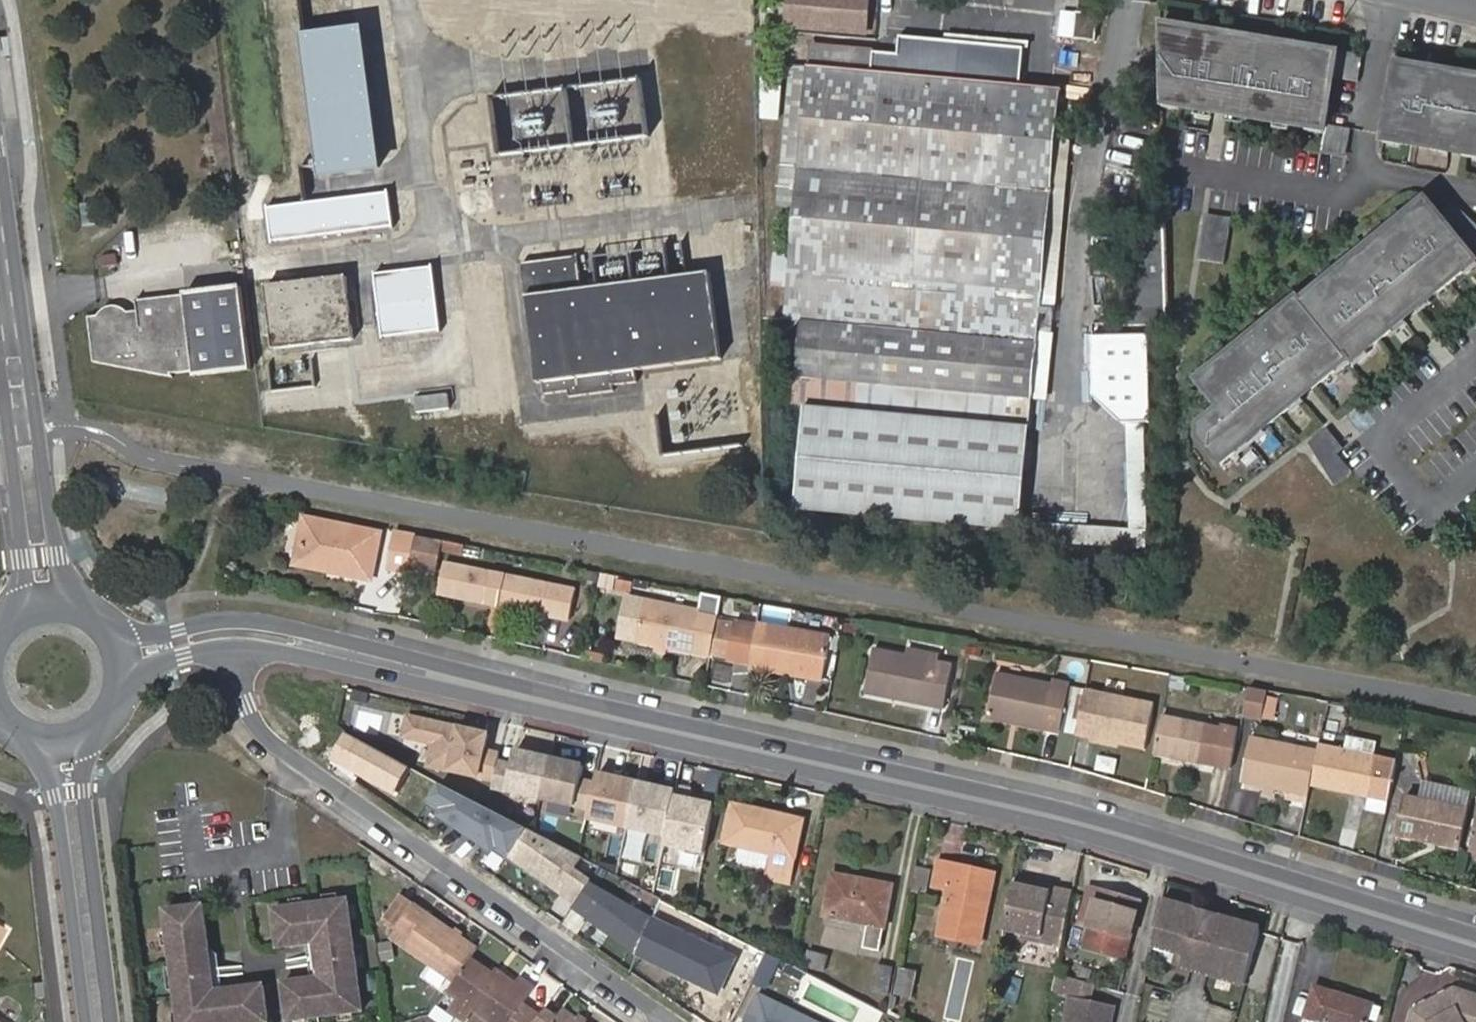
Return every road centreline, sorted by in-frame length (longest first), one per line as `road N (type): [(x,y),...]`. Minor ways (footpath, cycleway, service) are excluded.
road 1 (tertiary): [(351,655),(1079,825),(1475,945)]
road 2 (residential): [(236,650),(241,691),(267,738),(670,1021)]
road 3 (secondary): [(12,728),(50,779),(86,1021)]
road 4 (secondary): [(112,1021),(84,791),(98,726)]
road 5 (tertiary): [(351,655),(294,627),(254,620),(152,633),(96,616)]
road 6 (secondary): [(96,616),(57,555),(32,389)]
road 7 (secondary): [(32,389),(0,152)]
road 8 (secondary): [(4,392),(22,558),(23,587),(8,620)]
road 9 (tertiary): [(117,702),(156,665),(236,650)]

